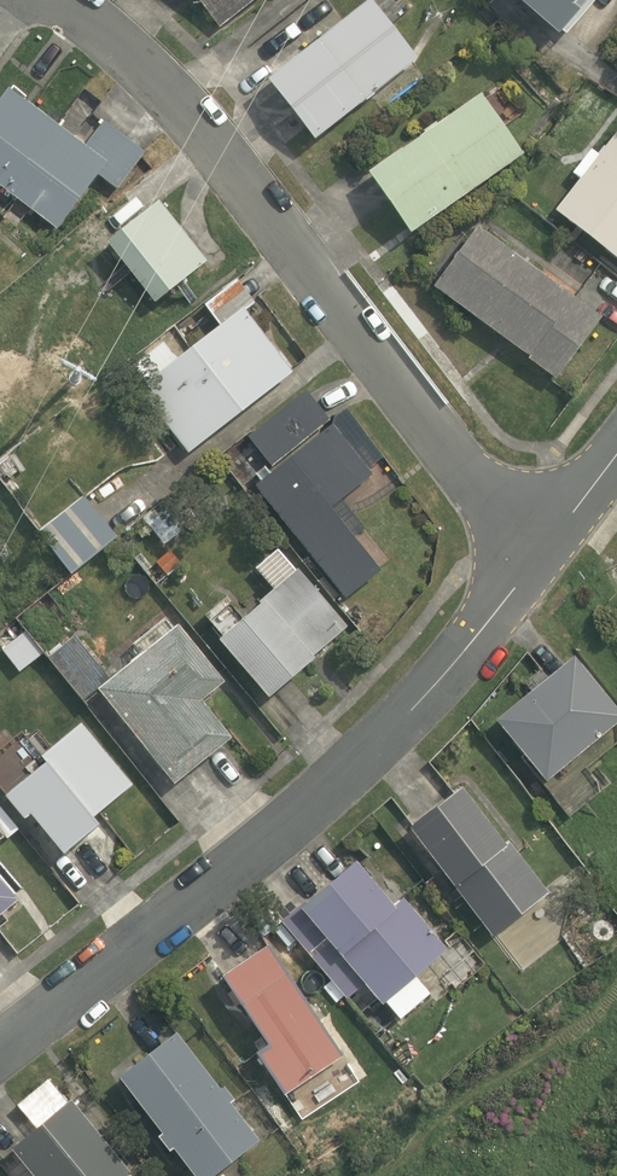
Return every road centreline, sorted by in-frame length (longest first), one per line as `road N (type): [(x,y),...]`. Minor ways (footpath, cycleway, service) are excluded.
road 1 (residential): [(540,549),(439,678),(340,779),(226,880),(0,1054)]
road 2 (residential): [(540,549),(320,284),(223,150),(119,43),(53,0)]
road 3 (residential): [(616,452),(540,549)]

